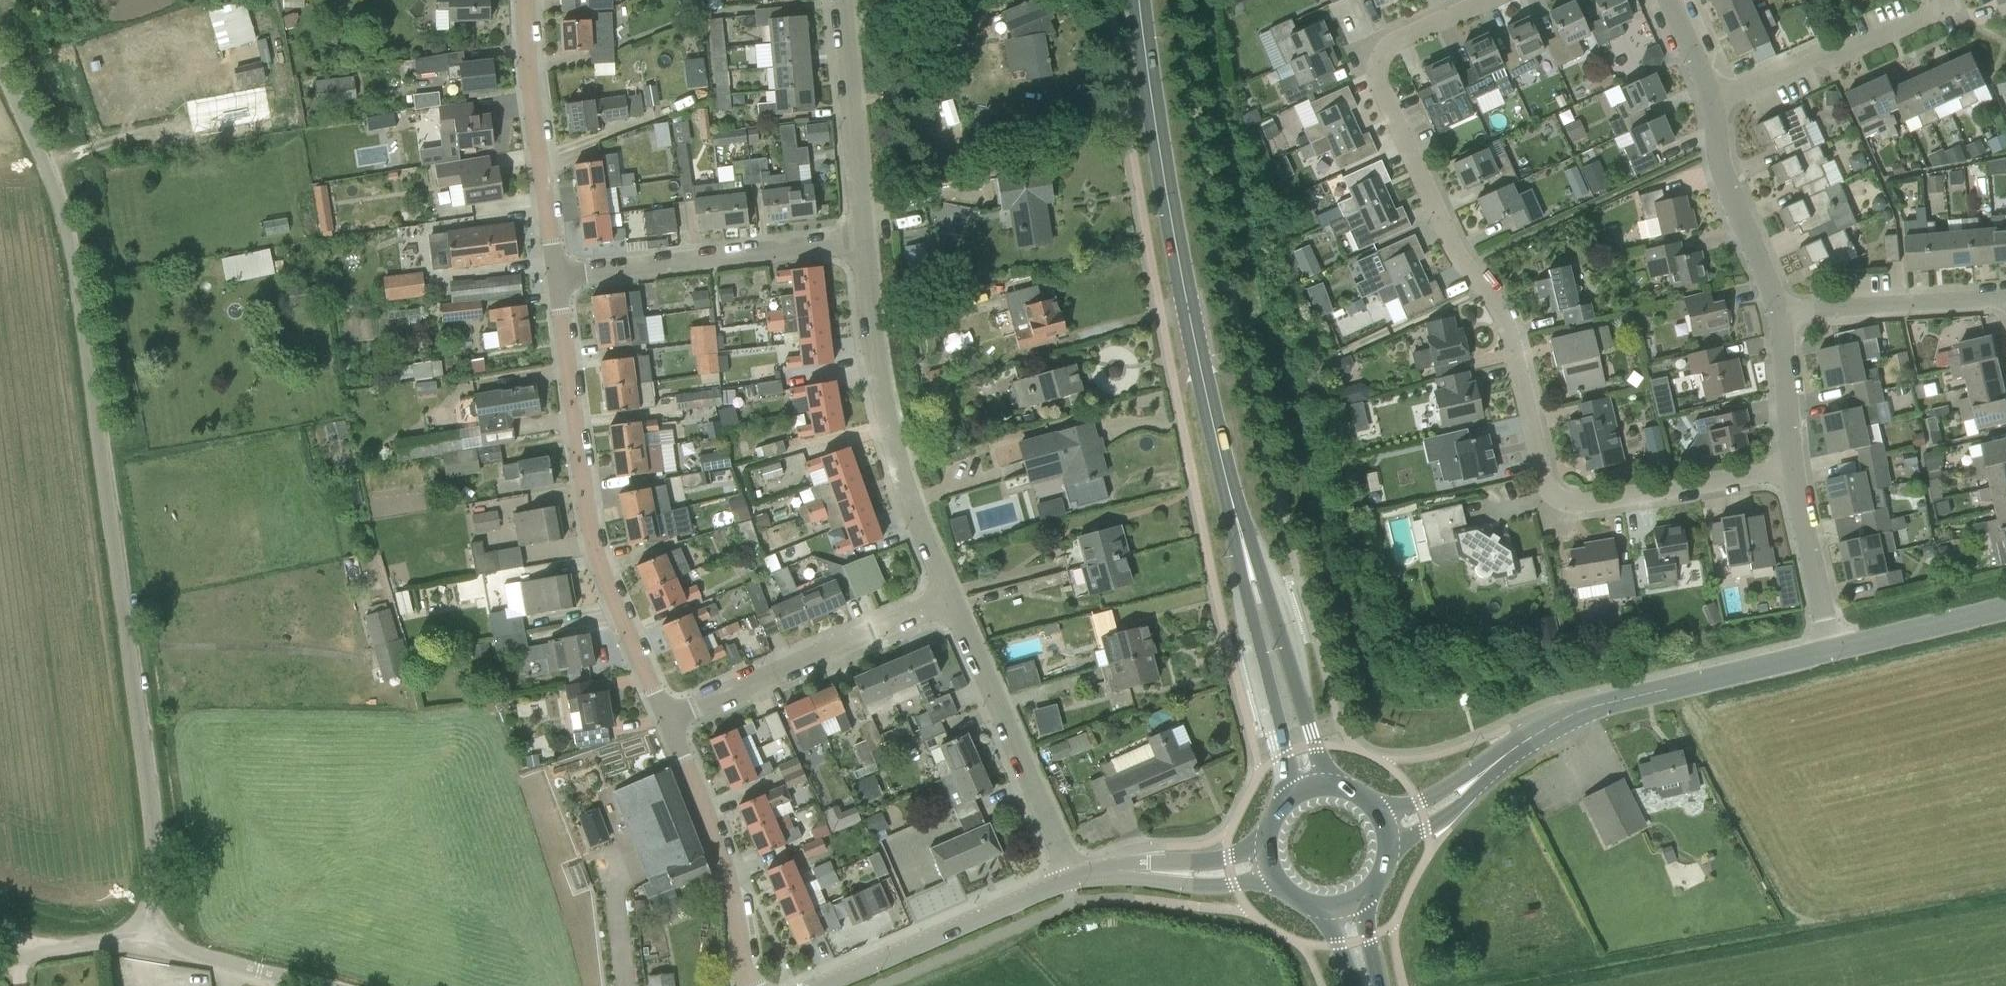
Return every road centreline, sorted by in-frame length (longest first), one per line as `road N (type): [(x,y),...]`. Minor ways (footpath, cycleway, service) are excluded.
road 1 (residential): [(144,944),(156,847),(75,271),(59,204),(0,68)]
road 2 (residential): [(1793,470),(1576,505),(1542,478),(1502,315),(1453,249),(1375,79),(1386,49),(1491,0)]
road 3 (primary): [(1237,523),(1164,175),(1139,0)]
road 4 (unclassified): [(1386,828),(1423,817),(1554,726),(1612,702),(1831,653)]
road 5 (residential): [(667,722),(599,565),(556,279)]
road 6 (residential): [(951,599),(900,471),(863,244)]
road 7 (residential): [(667,722),(951,599)]
road 8 (residential): [(556,279),(863,244)]
road 9 (residential): [(1073,880),(951,599)]
road 10 (residential): [(556,279),(528,77),(527,0)]
road 11 (primary): [(1237,523),(1290,797)]
road 12 (primary): [(1328,786),(1237,523)]
road 13 (residential): [(750,985),(728,870),(667,722)]
road 14 (unclassified): [(826,985),(1073,880)]
road 15 (residential): [(1721,110),(1947,8),(1943,0)]
road 16 (residential): [(863,244),(841,0)]
road 17 (residential): [(1781,313),(2005,300)]
road 18 (residential): [(1781,313),(1724,177),(1721,110)]
road 19 (unclassified): [(1073,880),(1127,871),(1229,874),(1266,863)]
road 20 (residential): [(1831,653),(1793,470)]
road 21 (unclassified): [(1831,653),(2005,611)]
road 22 (residential): [(315,985),(144,944)]
road 23 (residential): [(1793,470),(1781,313)]
road 24 (unclassified): [(0,968),(93,945),(144,944)]
road 25 (track): [(625,985),(613,862)]
road 26 (residential): [(1721,110),(1670,0)]

